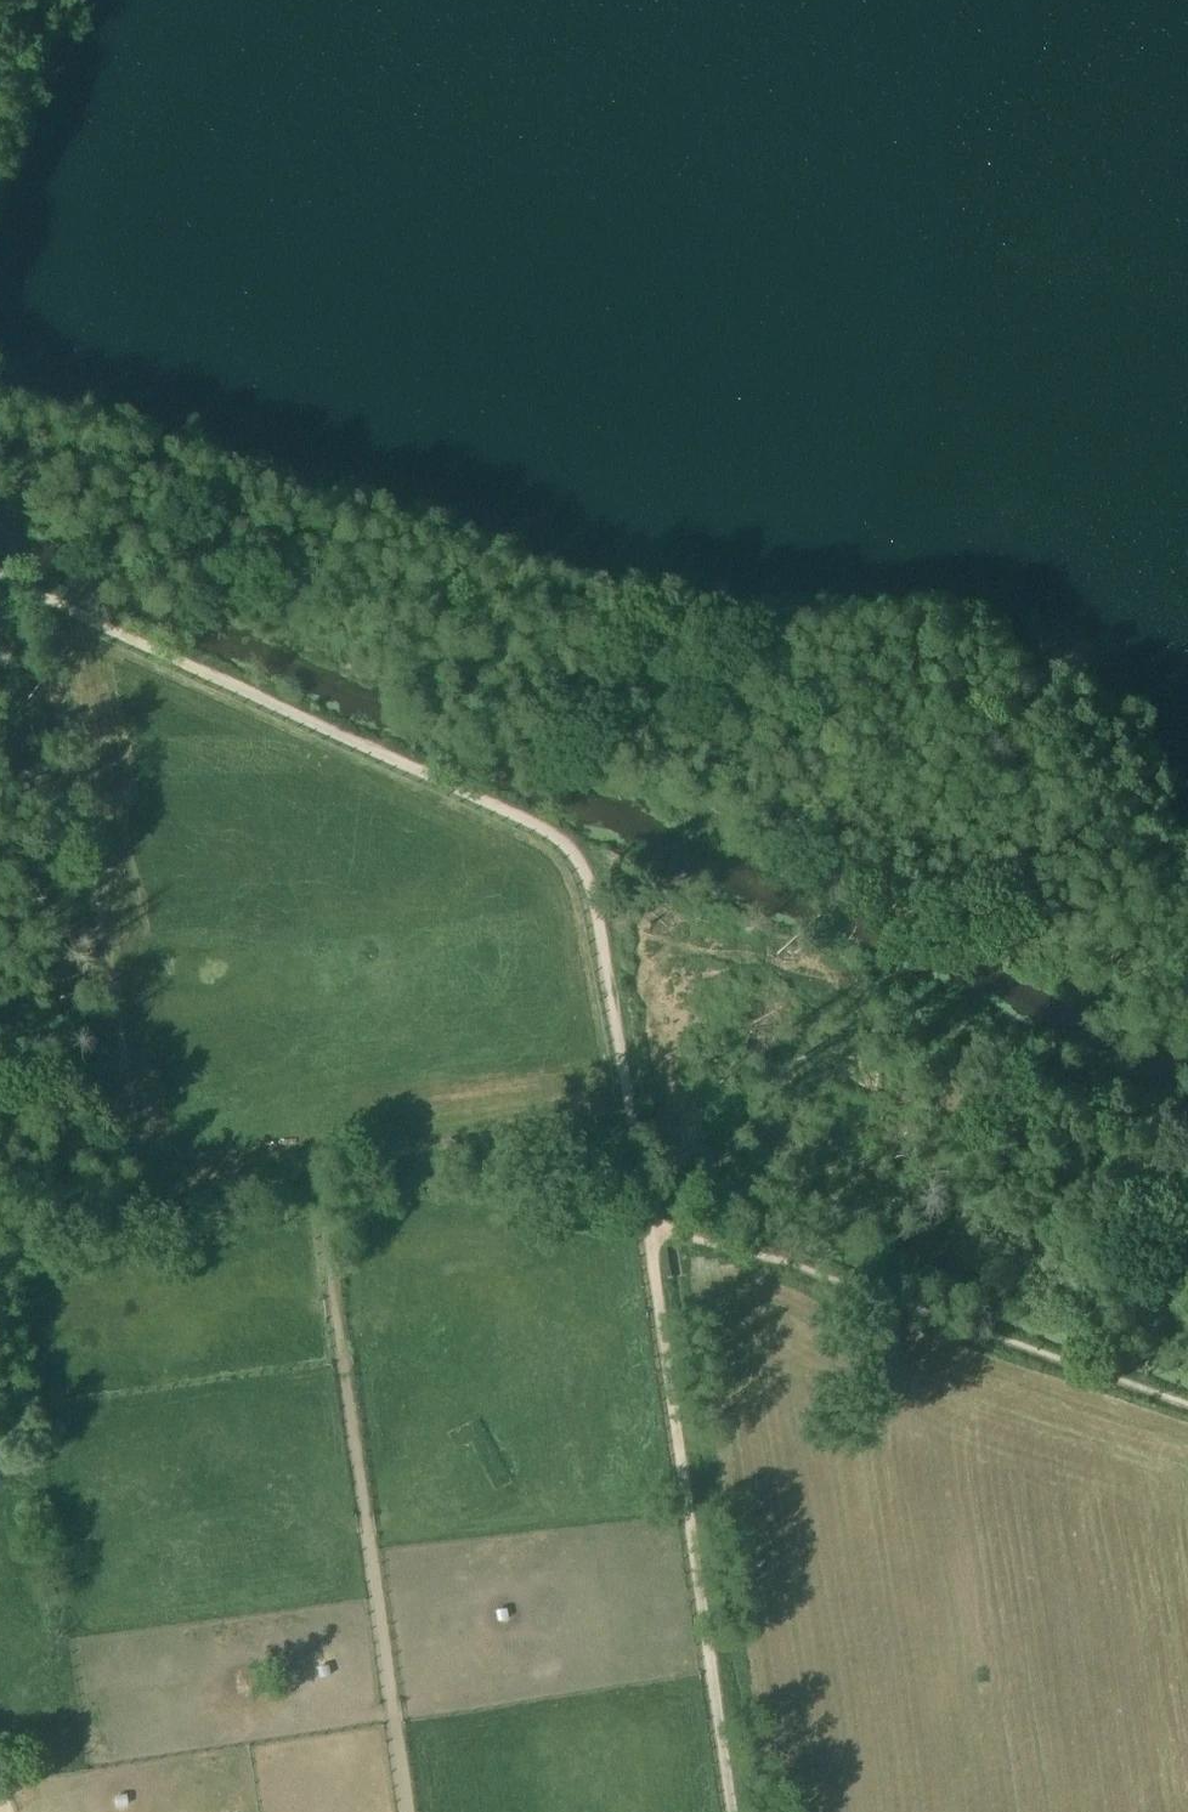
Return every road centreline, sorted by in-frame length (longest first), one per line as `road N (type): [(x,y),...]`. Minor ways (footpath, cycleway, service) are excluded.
road 1 (track): [(0,574),(562,836),(585,868),(646,1217)]
road 2 (track): [(646,1217),(732,1811)]

